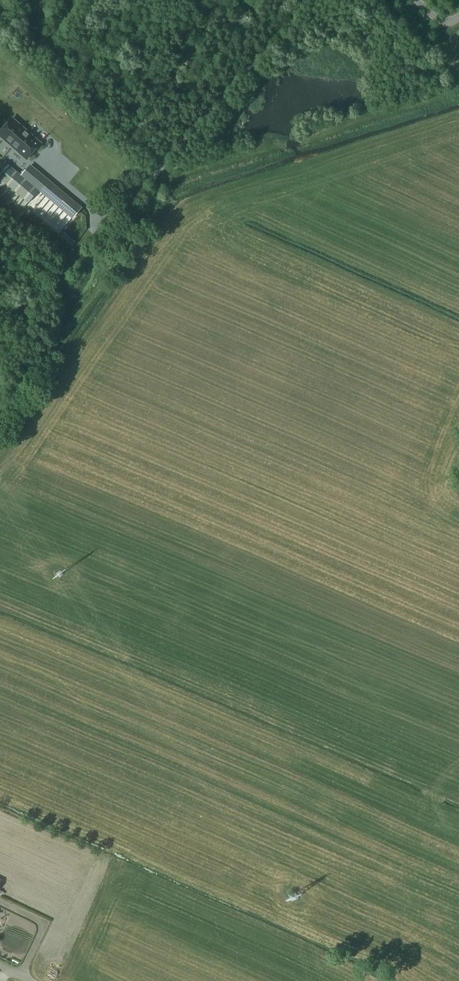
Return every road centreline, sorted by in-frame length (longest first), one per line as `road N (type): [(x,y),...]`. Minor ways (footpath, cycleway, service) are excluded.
road 1 (track): [(308,0),(52,279)]
road 2 (track): [(161,160),(160,192),(0,432)]
road 3 (track): [(0,234),(56,283),(65,339)]

